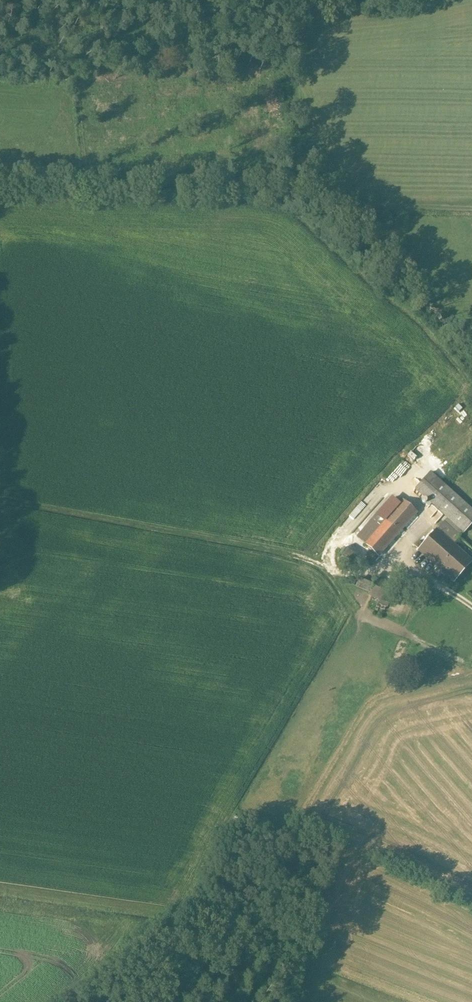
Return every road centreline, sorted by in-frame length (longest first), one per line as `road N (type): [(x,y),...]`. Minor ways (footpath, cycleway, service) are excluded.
road 1 (track): [(0,499),(316,563),(332,574),(356,613),(471,665)]

